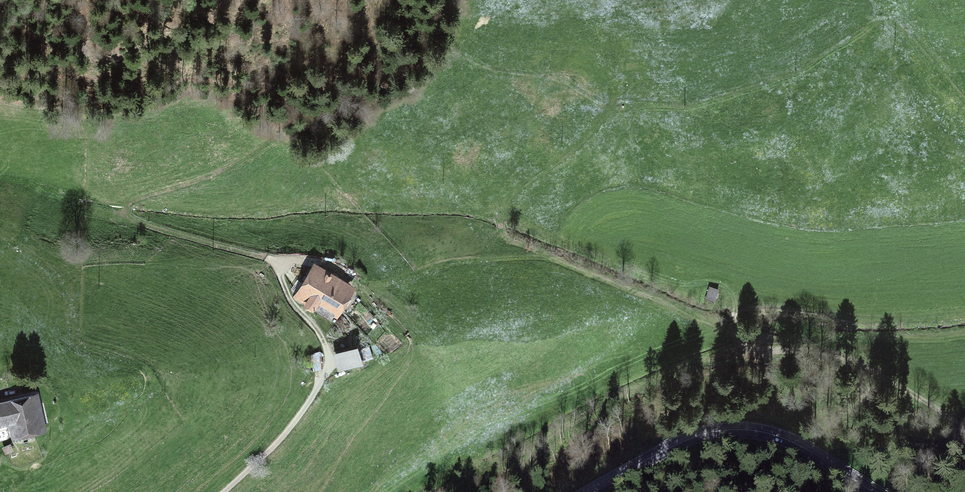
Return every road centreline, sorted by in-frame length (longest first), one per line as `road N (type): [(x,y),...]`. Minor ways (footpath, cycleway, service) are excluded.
road 1 (track): [(223,491),(311,396),(324,371),(324,340),(294,305),(277,262),(143,224),(129,208),(211,175),(298,123),(333,77),(362,0)]
road 2 (track): [(277,262),(335,268),(378,286),(442,265),(544,259),(754,342),(850,367),(964,423)]
road 3 (tertiary): [(590,491),(686,440),(732,429),(785,439),(874,491)]
road 4 (track): [(590,129),(499,212),(504,239),(544,259)]

